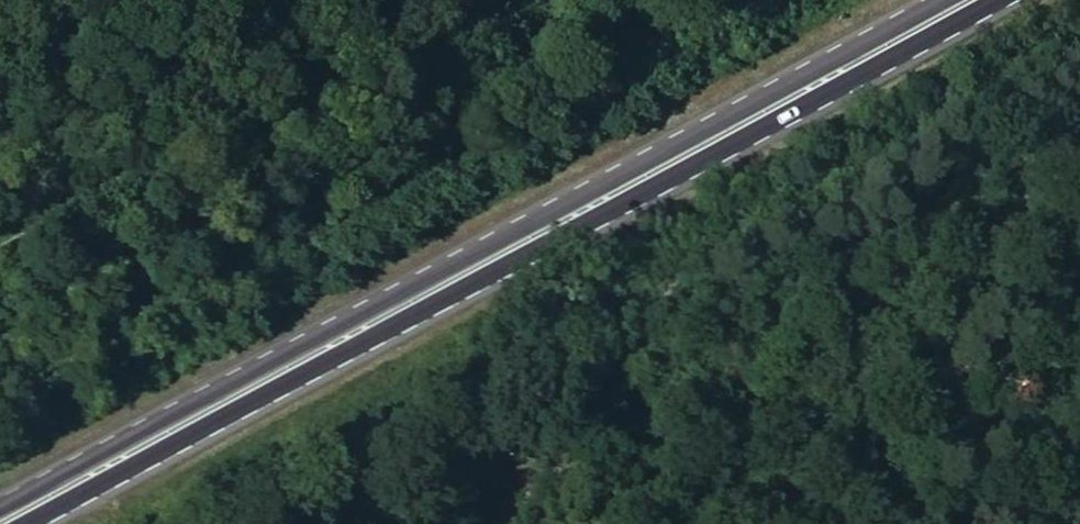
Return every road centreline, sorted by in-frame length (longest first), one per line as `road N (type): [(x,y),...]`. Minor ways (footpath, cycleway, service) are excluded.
road 1 (primary): [(39,523),(1003,0)]
road 2 (primary): [(939,0),(0,515)]
road 3 (track): [(1079,24),(750,204),(626,342),(525,523)]
road 4 (track): [(0,231),(522,0)]

